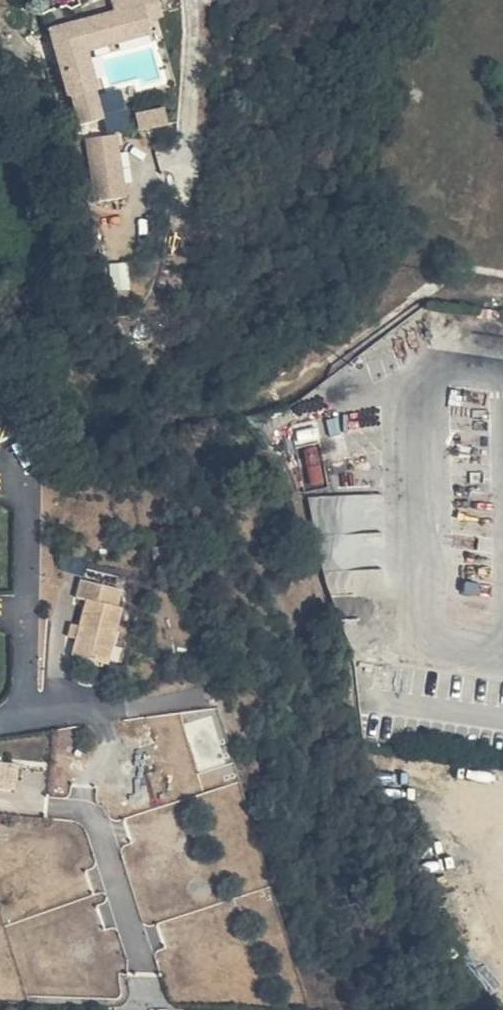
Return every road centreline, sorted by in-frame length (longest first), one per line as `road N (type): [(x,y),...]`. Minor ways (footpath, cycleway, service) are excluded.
road 1 (residential): [(0,729),(206,700)]

